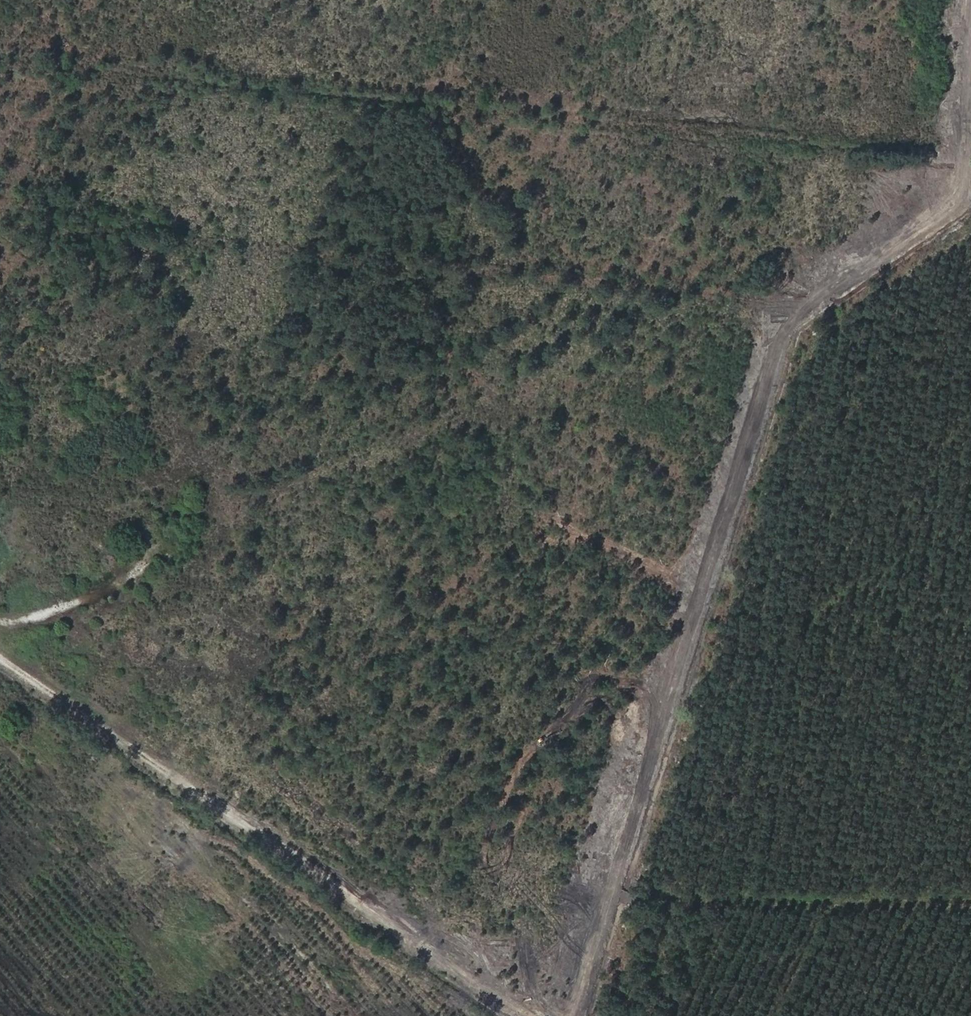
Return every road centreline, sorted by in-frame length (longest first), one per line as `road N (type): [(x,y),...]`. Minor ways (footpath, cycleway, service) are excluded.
road 1 (track): [(970,20),(960,193),(827,289),(782,334),(569,1015)]
road 2 (track): [(0,658),(529,1015)]

